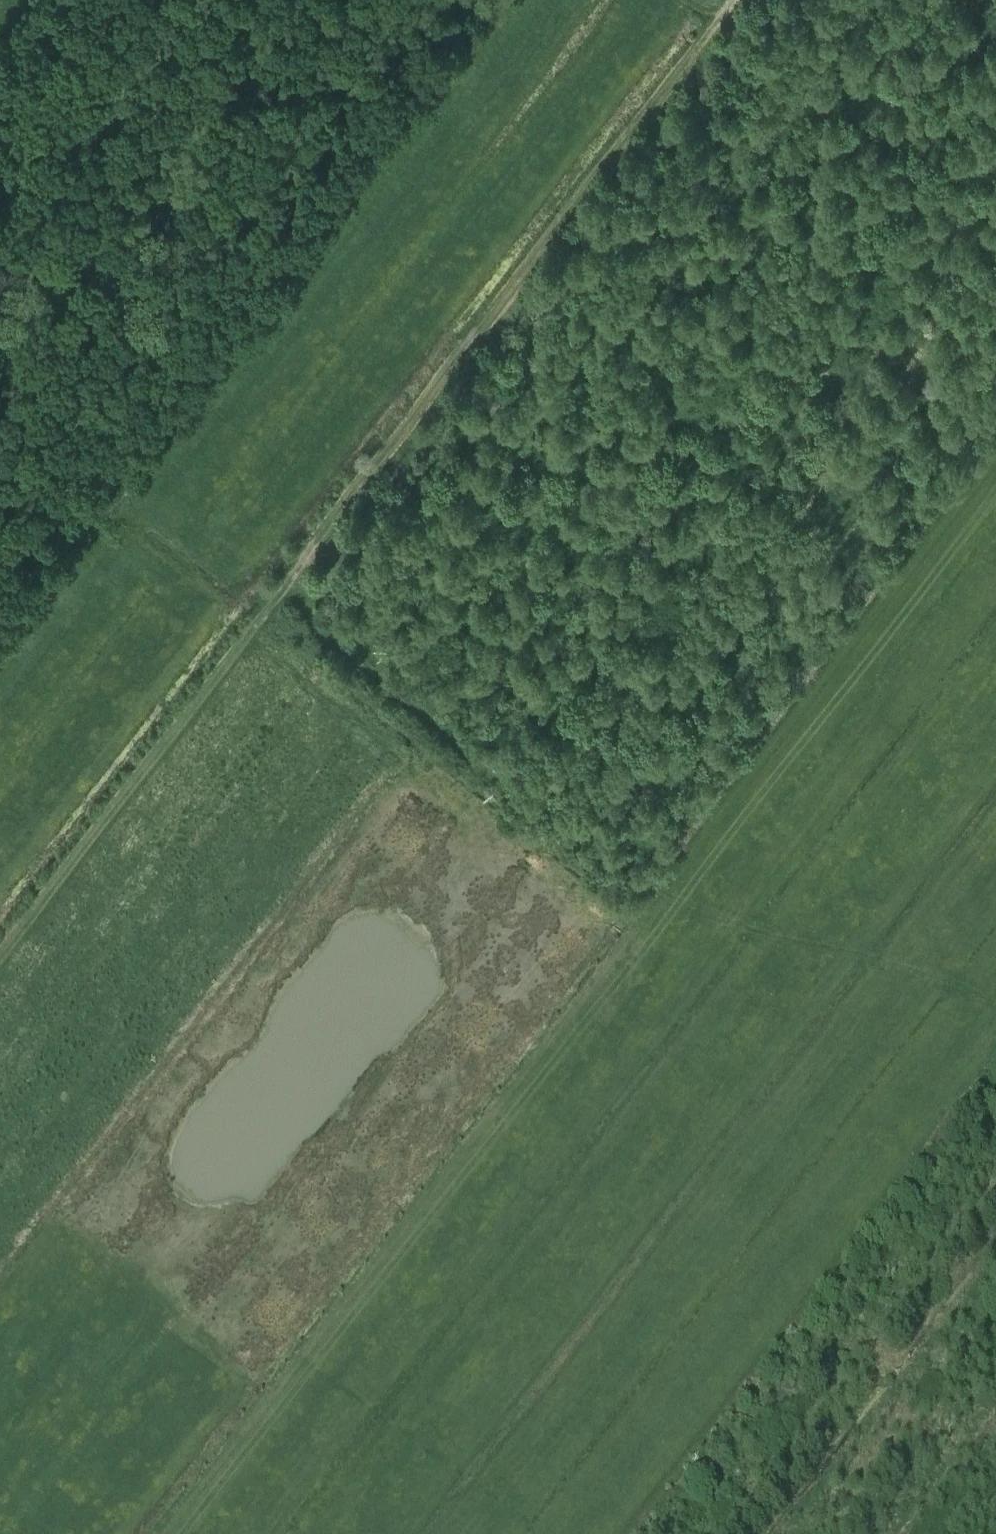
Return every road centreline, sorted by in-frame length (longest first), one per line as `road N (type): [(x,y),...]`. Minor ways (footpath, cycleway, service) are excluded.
road 1 (track): [(0,959),(737,0)]

